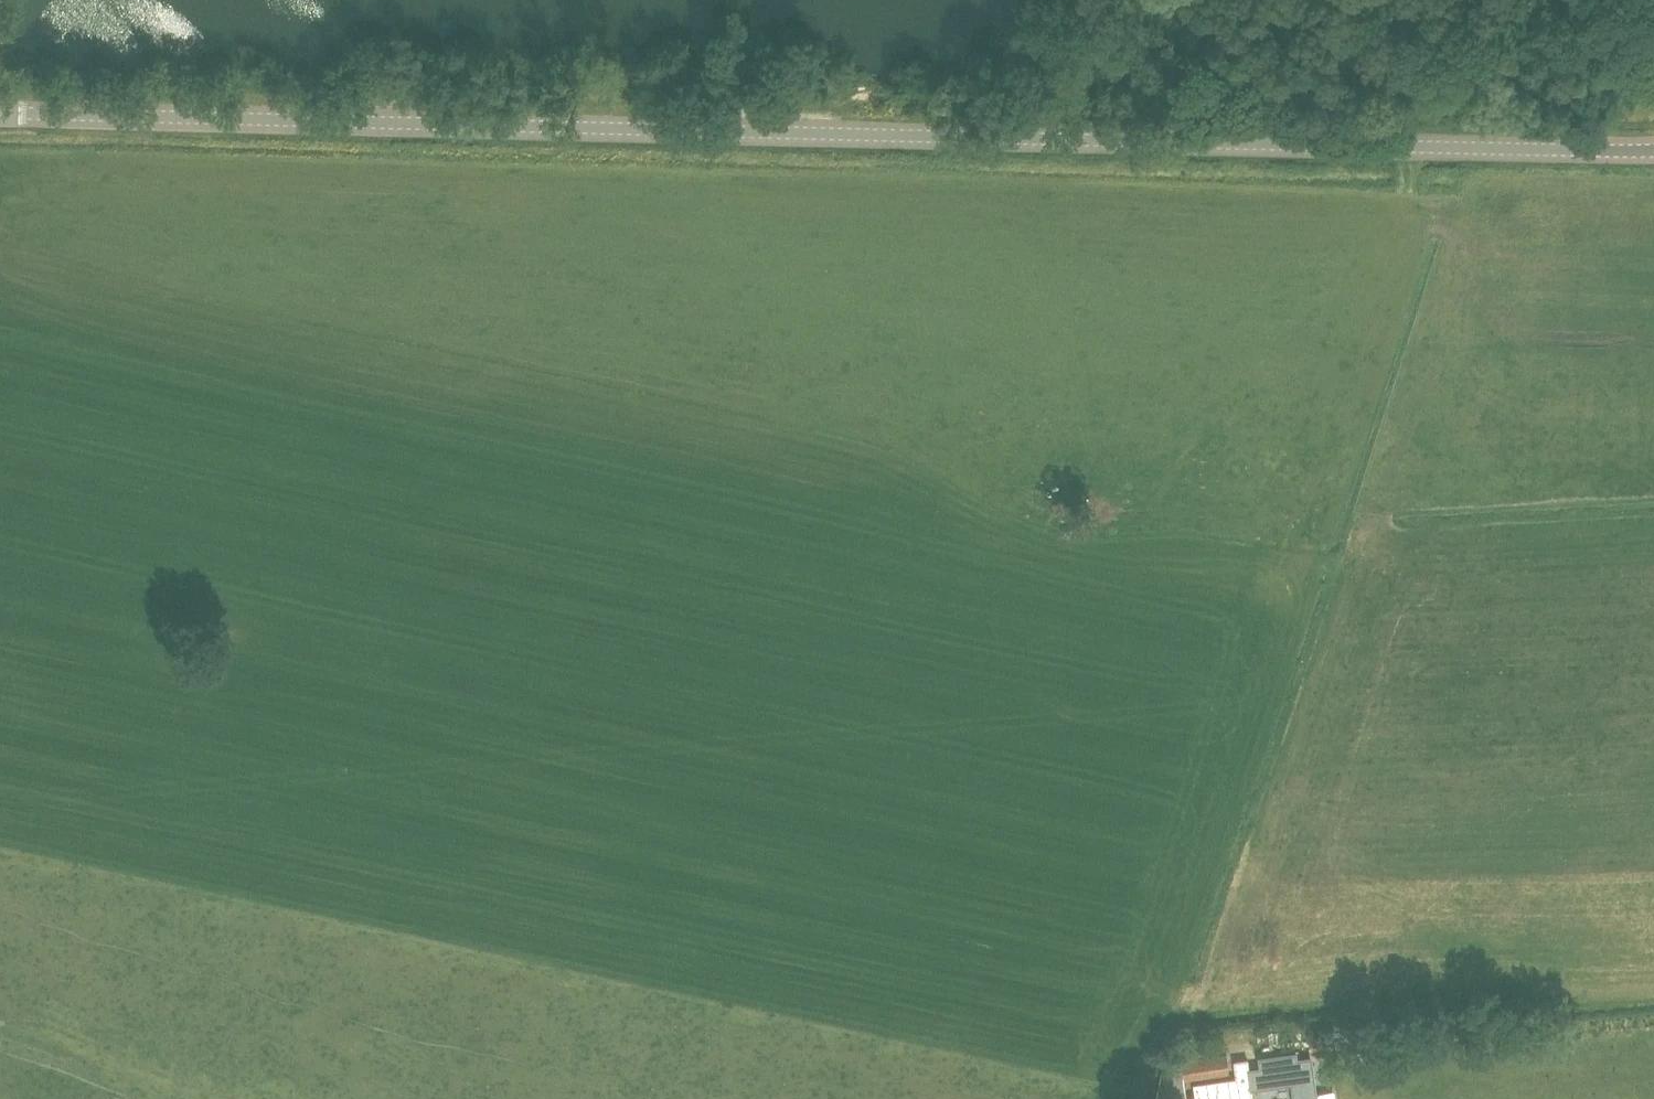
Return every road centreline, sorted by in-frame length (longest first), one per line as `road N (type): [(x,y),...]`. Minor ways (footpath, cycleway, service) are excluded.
road 1 (tertiary): [(1653,150),(0,110)]

